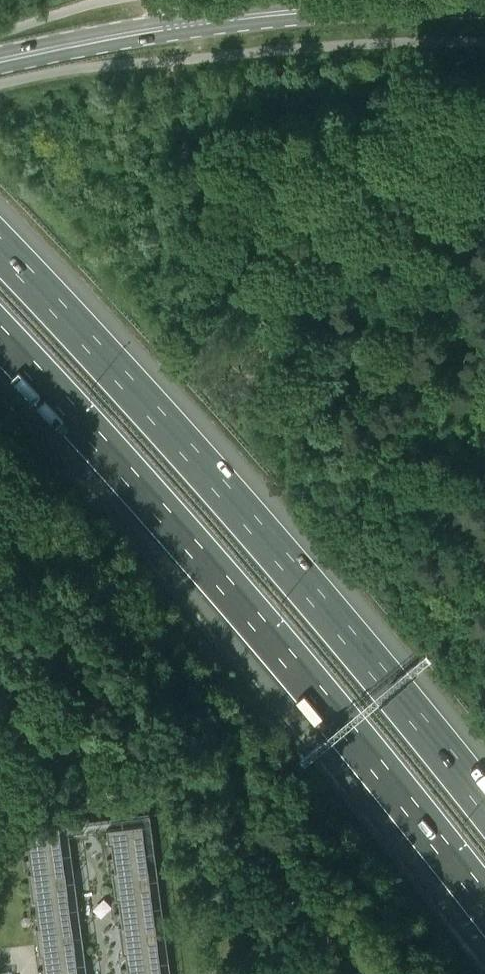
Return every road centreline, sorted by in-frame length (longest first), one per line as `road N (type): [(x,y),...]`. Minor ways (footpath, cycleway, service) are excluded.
road 1 (motorway): [(0,341),(484,912)]
road 2 (motorway): [(484,801),(299,572),(0,245)]
road 3 (secondary): [(484,3),(270,13),(0,61)]

